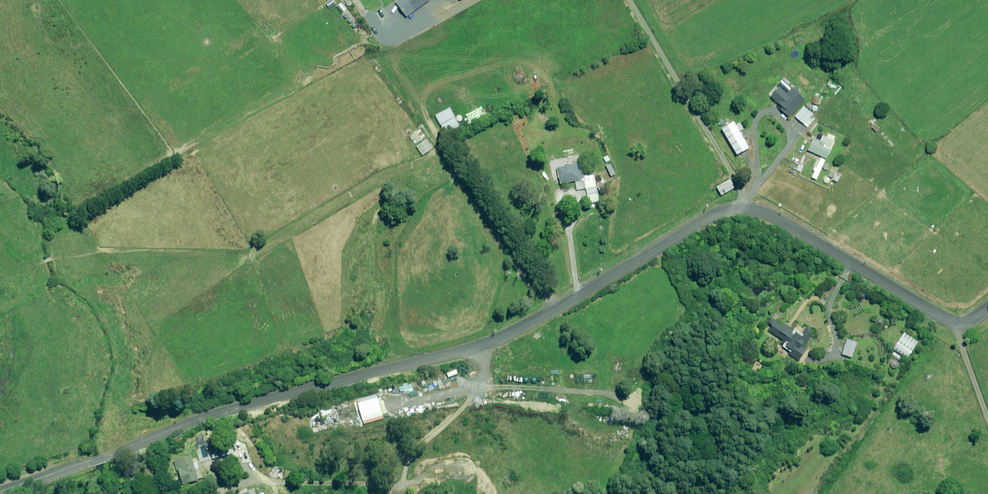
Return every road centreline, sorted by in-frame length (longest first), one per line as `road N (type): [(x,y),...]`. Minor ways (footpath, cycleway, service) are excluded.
road 1 (unclassified): [(987,306),(967,321),(947,320),(776,218),(727,211),(497,340),(200,419),(0,491)]

